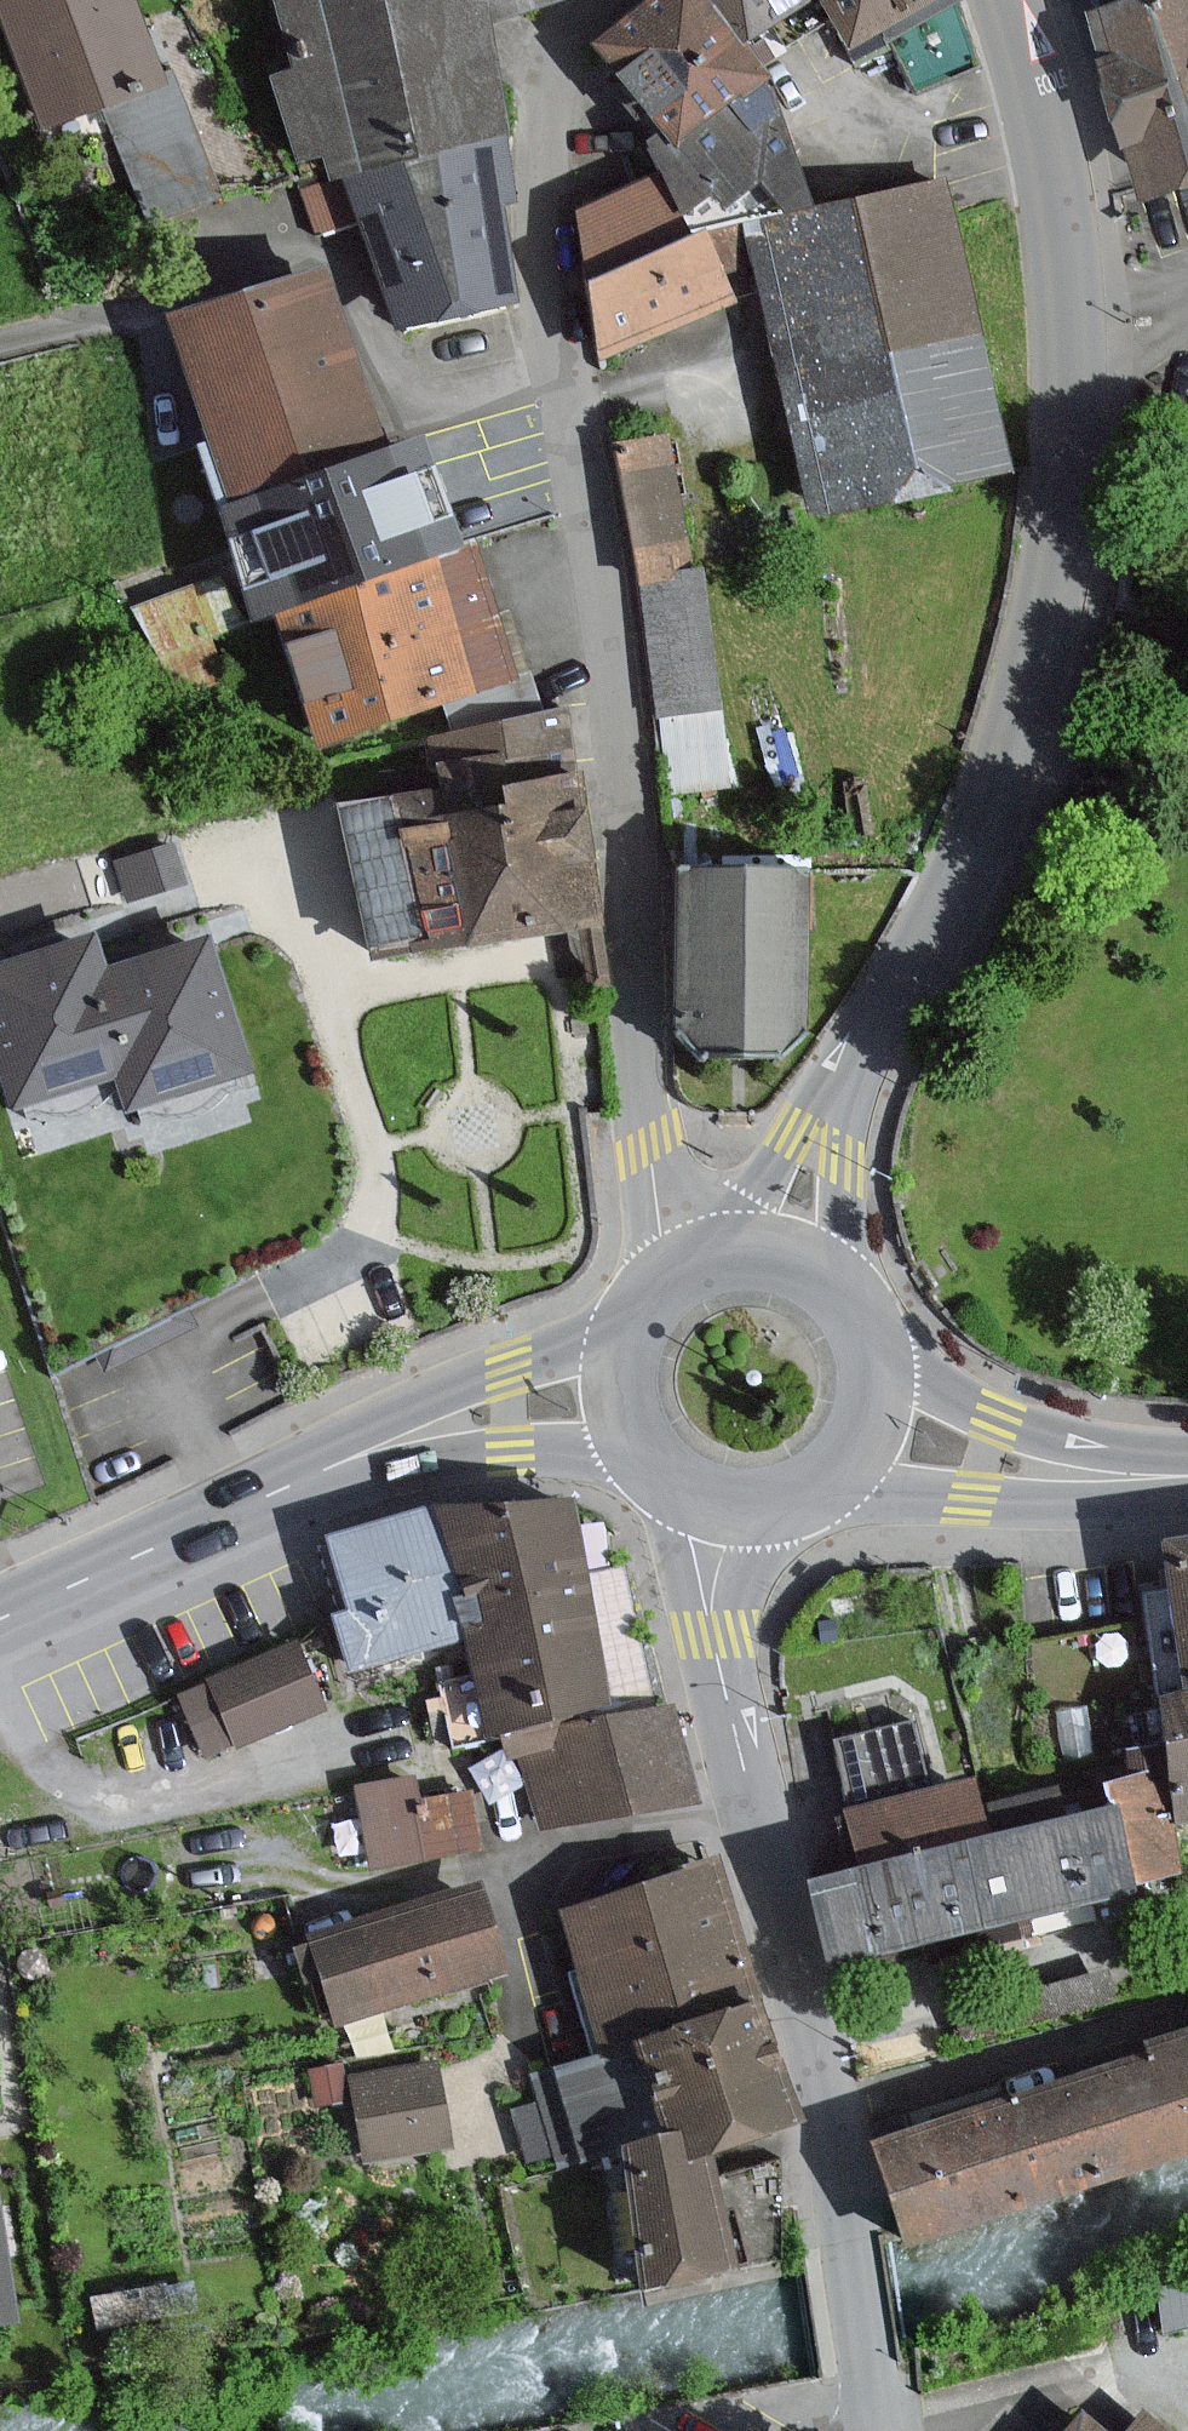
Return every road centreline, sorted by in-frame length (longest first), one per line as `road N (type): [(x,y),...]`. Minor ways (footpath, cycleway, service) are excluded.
road 1 (residential): [(676,1278),(658,1227),(612,761),(534,260),(533,202),(549,116),(575,38),(601,0)]
road 2 (tertiary): [(1017,0),(1041,83),(1071,273),(1061,553),(1040,667),(1010,767),(956,888),(842,1083)]
road 3 (residential): [(870,2430),(812,2059),(726,1699)]
road 4 (residential): [(222,1515),(151,1357),(299,1278),(354,1239),(372,1213),(373,1145),(332,998)]
road 5 (secondary): [(802,1486),(874,1497),(1177,1478)]
road 6 (secondary): [(1177,1478),(1004,1428),(935,1392),(866,1338)]
road 7 (secondary): [(337,1465),(472,1447),(666,1465)]
road 8 (secondary): [(636,1329),(502,1374),(337,1465)]
road 9 (residential): [(332,998),(317,928),(287,893),(262,886),(226,893),(119,926)]
road 10 (secondary): [(222,1515),(0,1619)]
road 11 (residential): [(666,1465),(666,1528),(699,1640),(726,1699)]
road 12 (tertiary): [(846,1300),(827,1159),(842,1083)]
road 13 (residential): [(726,1699),(735,1615),(769,1496)]
road 14 (residential): [(332,998),(533,958)]
road 15 (tertiary): [(842,1083),(755,1203),(733,1254)]
road 16 (secondary): [(802,1486),(844,1454),(862,1424),(871,1390),(866,1338)]
road 17 (secondary): [(636,1329),(630,1402),(666,1465)]
road 18 (secondary): [(846,1300),(787,1259),(733,1254)]
road 19 (secondary): [(337,1465),(222,1515)]

